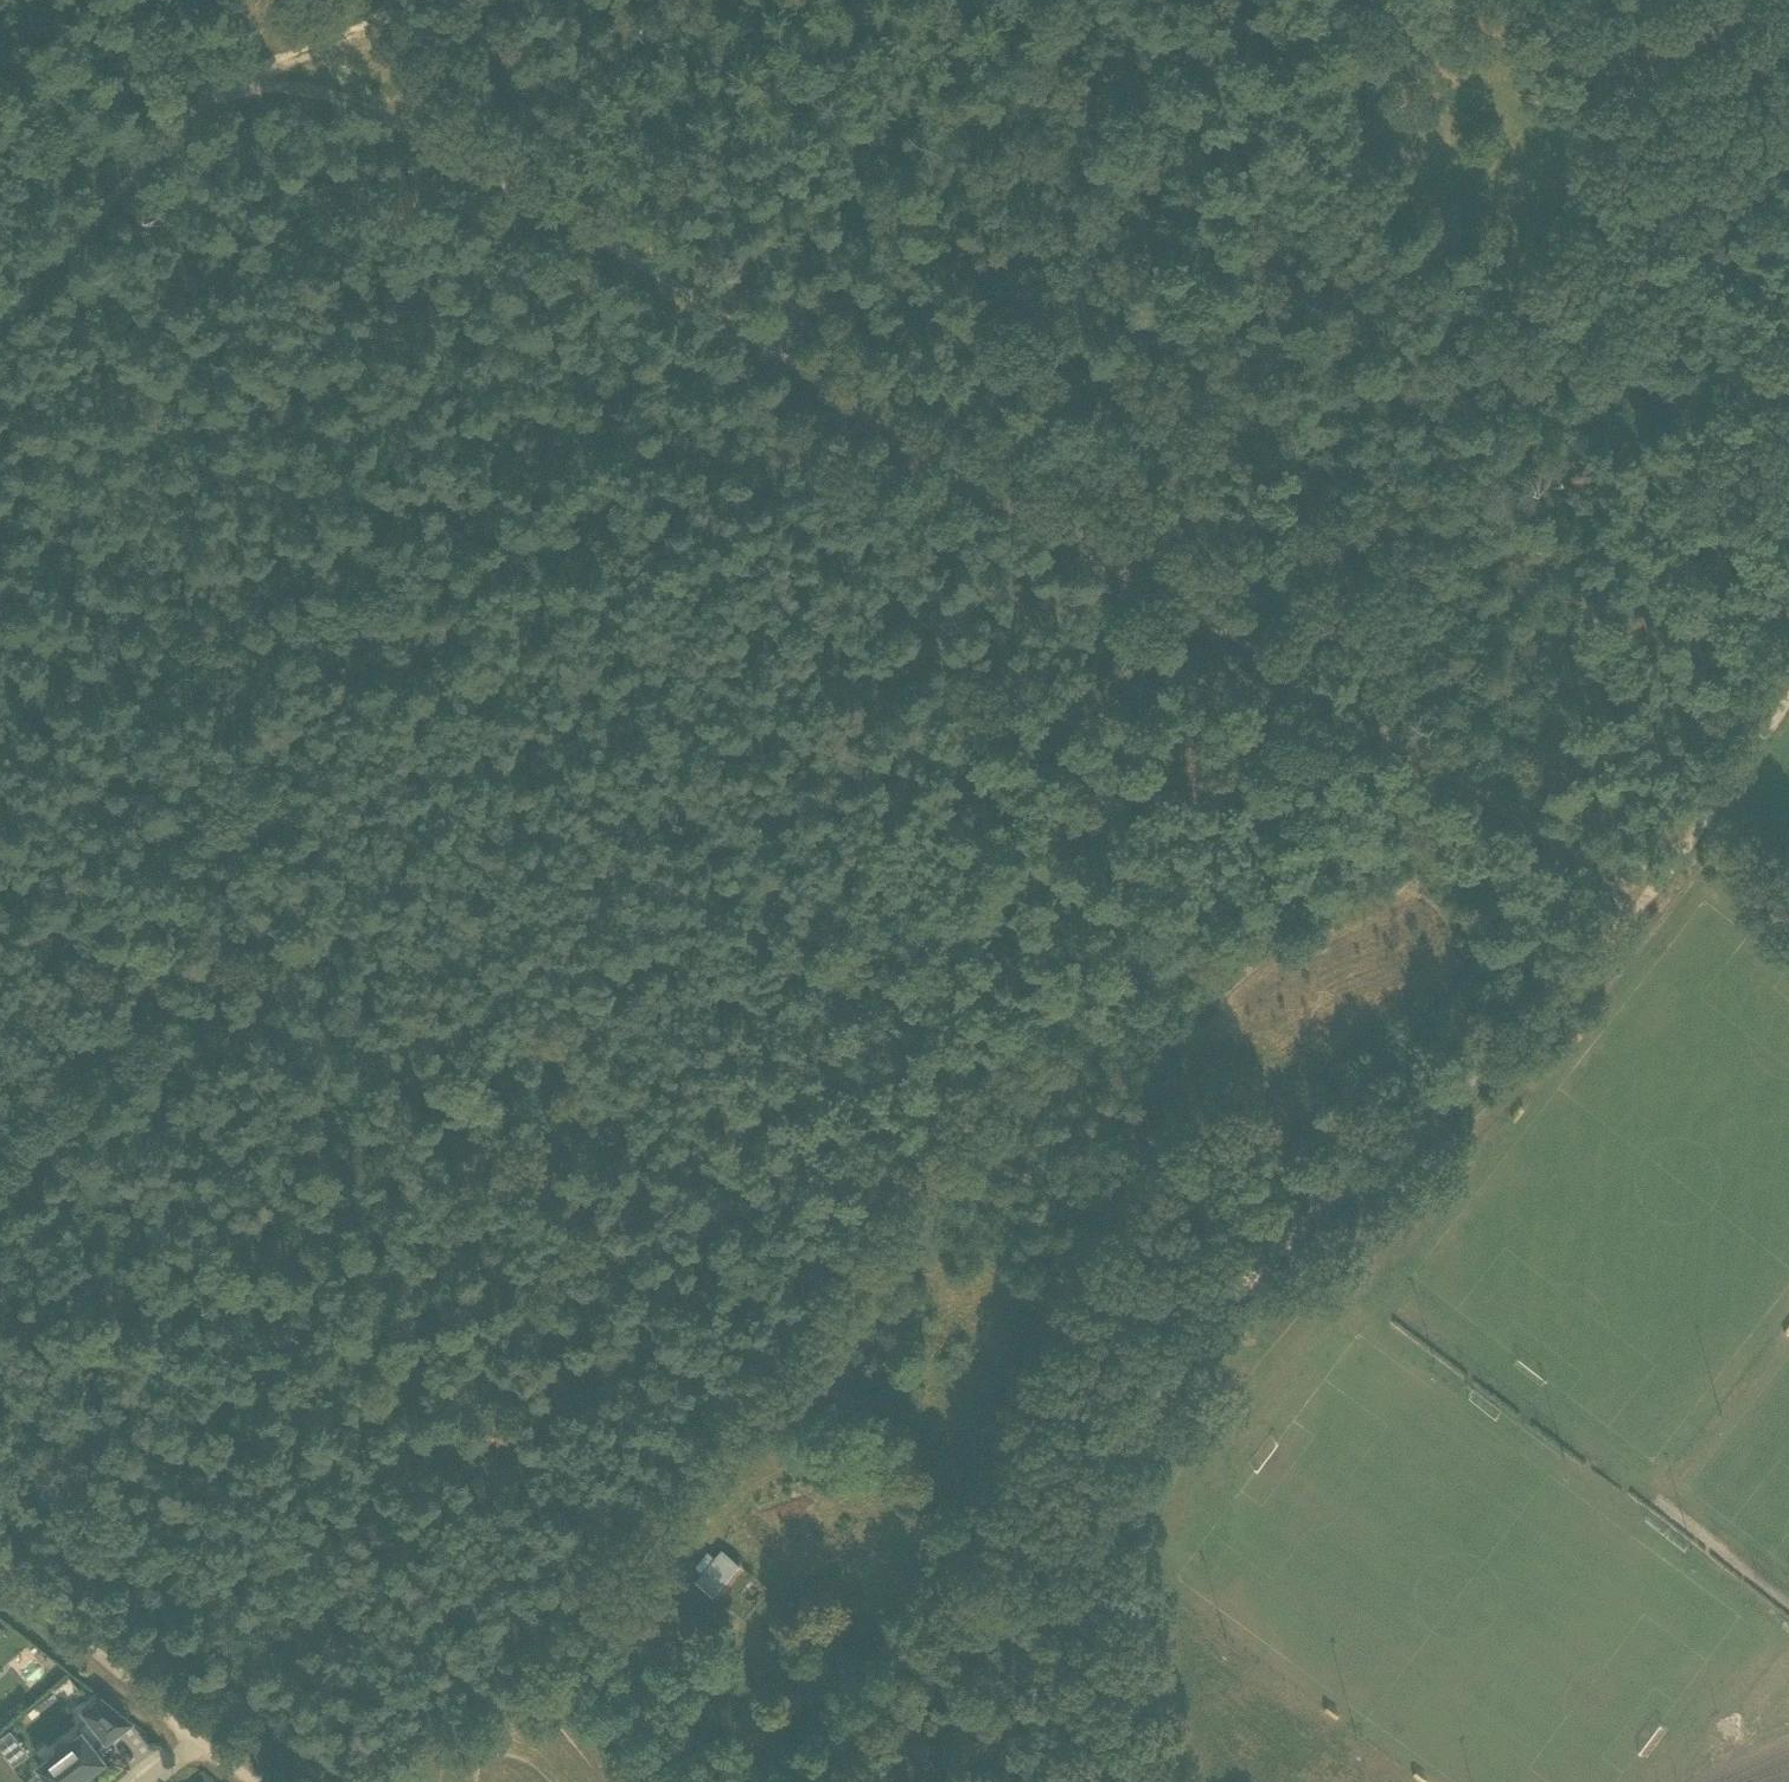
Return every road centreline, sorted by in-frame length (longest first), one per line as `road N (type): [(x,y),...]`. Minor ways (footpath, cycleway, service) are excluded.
road 1 (track): [(1654,898),(428,114),(309,54)]
road 2 (track): [(1152,1781),(1121,1693),(1109,1595),(1127,1480),(1172,1390),(1237,1296),(1535,1041),(1654,898)]
road 3 (track): [(0,337),(198,116),(247,75),(284,56),(309,54)]
road 4 (track): [(1654,898),(1788,701)]

